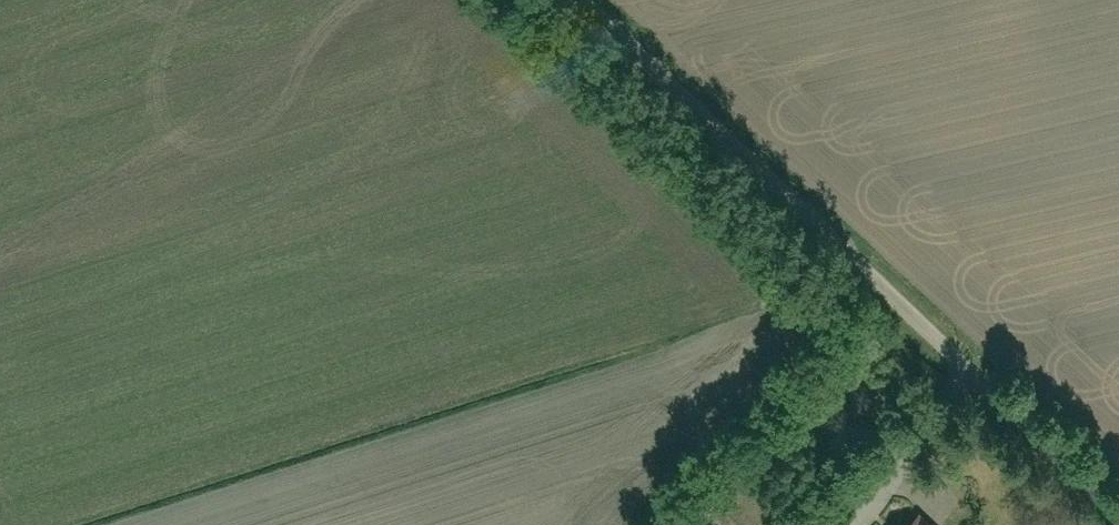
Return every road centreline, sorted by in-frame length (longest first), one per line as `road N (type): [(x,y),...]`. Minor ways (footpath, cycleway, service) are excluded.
road 1 (unclassified): [(1118,520),(574,0)]

